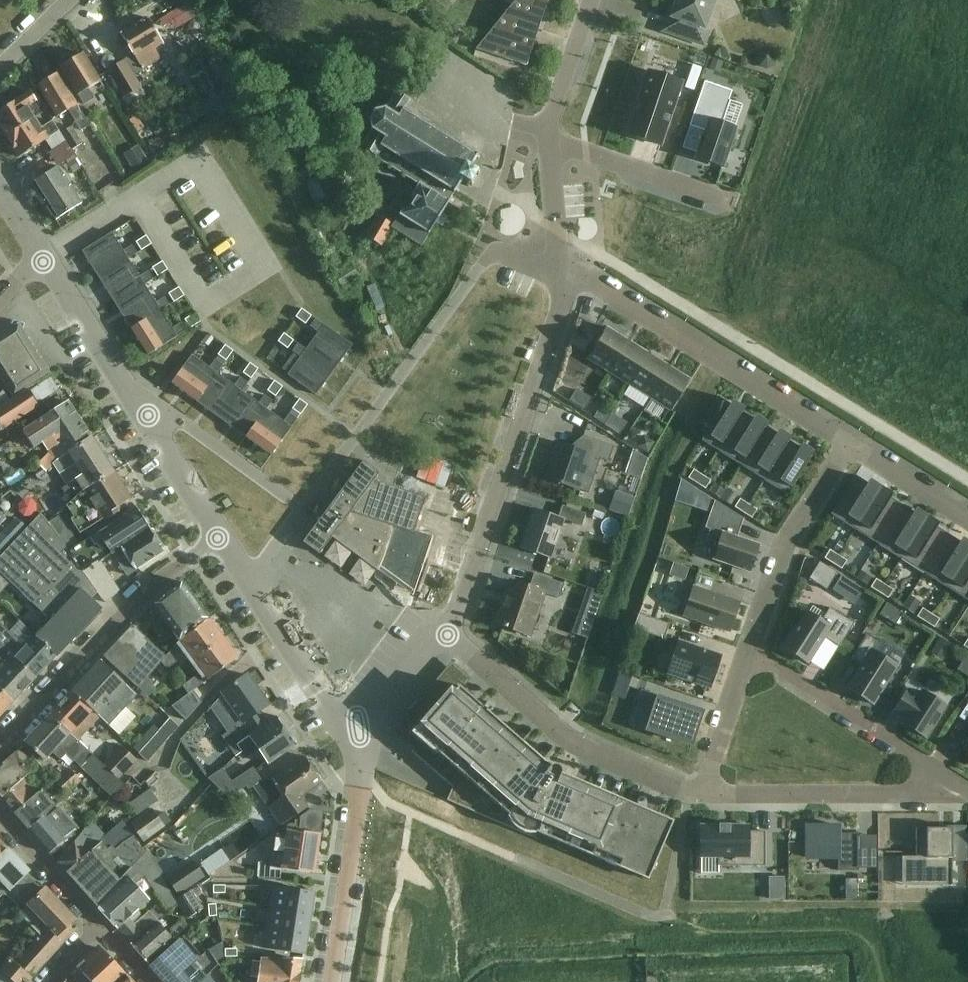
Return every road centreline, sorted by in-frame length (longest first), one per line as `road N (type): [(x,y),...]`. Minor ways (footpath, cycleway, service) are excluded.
road 1 (residential): [(443,632),(571,274)]
road 2 (residential): [(300,508),(508,241)]
road 3 (residential): [(571,274),(850,446)]
road 4 (residential): [(443,632),(573,744),(701,794)]
road 5 (residential): [(0,742),(152,583),(218,537)]
road 6 (residential): [(334,981),(358,778),(348,732)]
road 7 (residential): [(942,795),(929,765),(749,654)]
road 8 (residential): [(701,794),(942,795)]
road 9 (residential): [(850,446),(788,542),(749,654)]
road 10 (residential): [(545,139),(735,201)]
road 11 (residential): [(300,508),(174,415),(142,418)]
road 12 (residential): [(142,418),(42,259)]
road 13 (residential): [(348,732),(247,578)]
road 14 (residential): [(103,923),(0,812)]
road 15 (residential): [(749,654),(701,794)]
road 16 (residential): [(545,139),(591,0)]
road 17 (residential): [(218,537),(142,418)]
road 18 (residential): [(850,446),(967,521)]
road 19 (residential): [(348,732),(443,632)]

